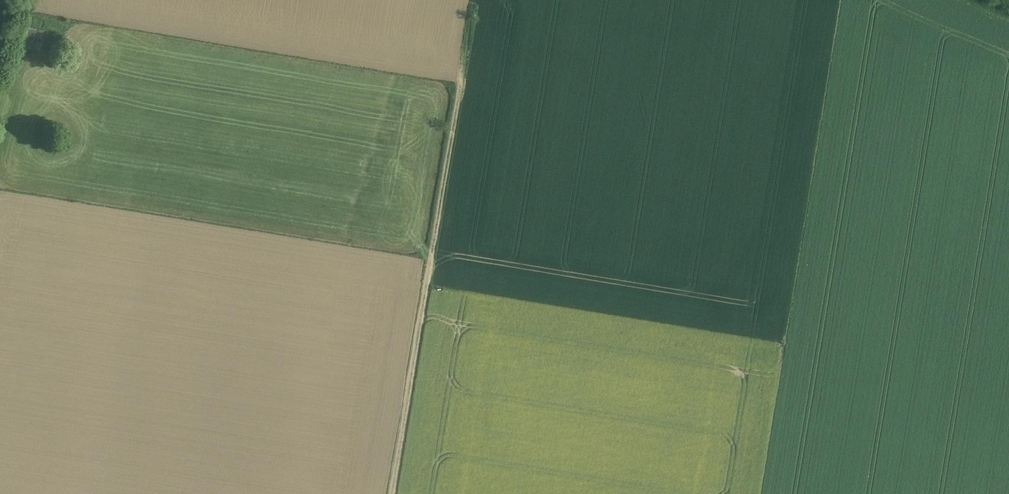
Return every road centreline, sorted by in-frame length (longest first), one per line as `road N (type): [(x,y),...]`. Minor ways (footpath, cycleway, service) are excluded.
road 1 (track): [(394,493),(477,0)]

